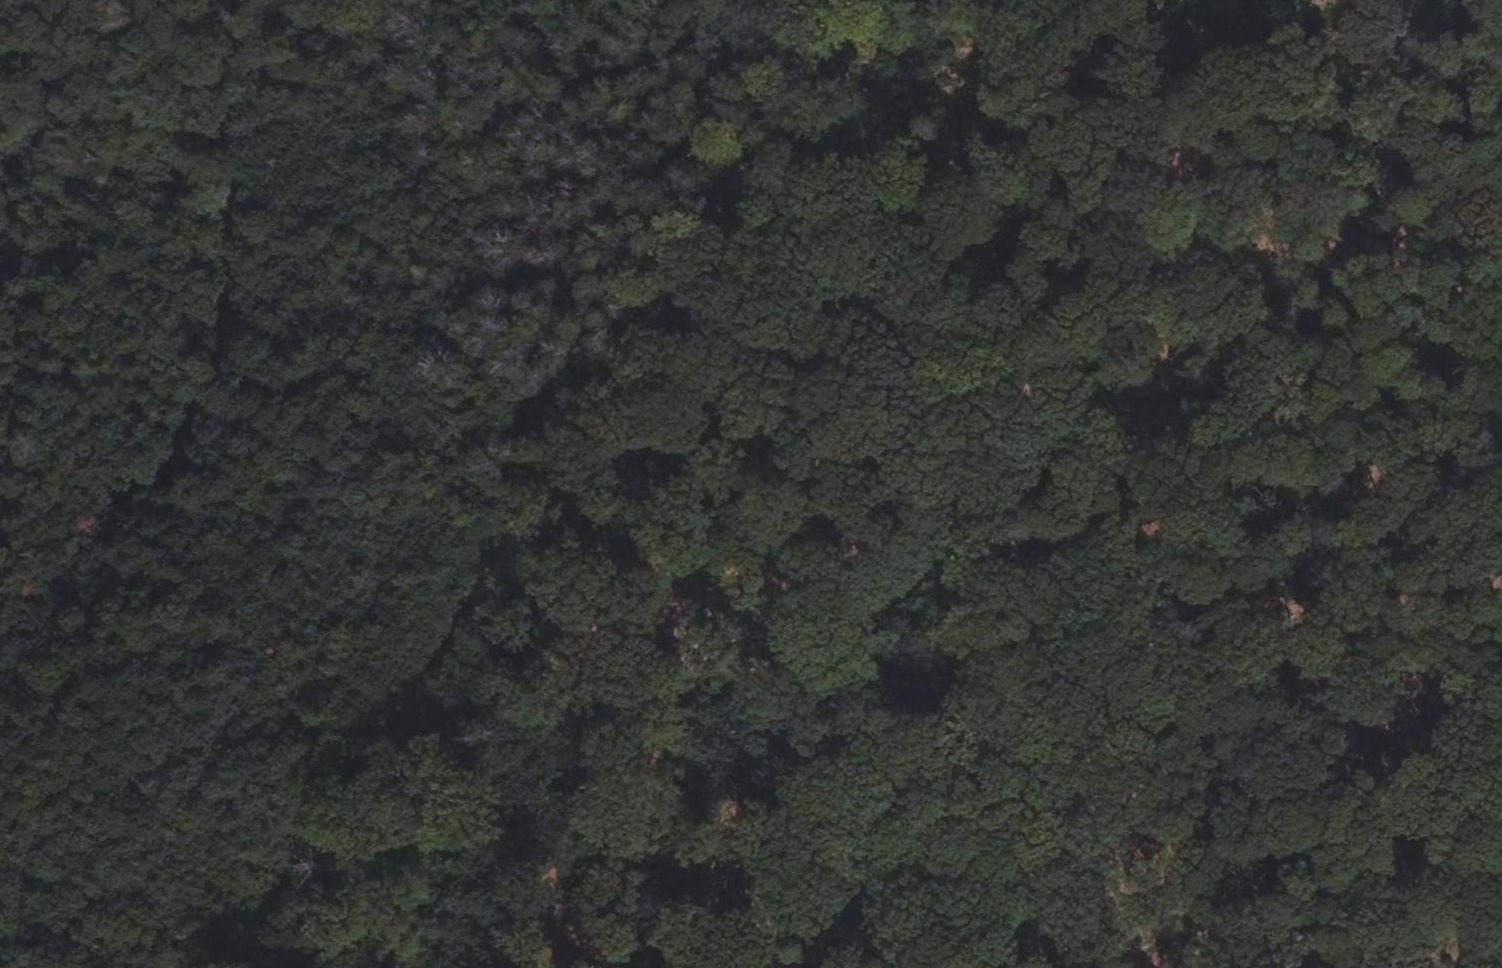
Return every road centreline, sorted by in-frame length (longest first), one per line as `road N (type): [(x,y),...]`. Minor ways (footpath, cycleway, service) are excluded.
road 1 (track): [(227,967),(864,0)]
road 2 (track): [(997,967),(998,269),(989,0)]
road 3 (track): [(1255,0),(1444,199),(1487,227),(1498,252)]

